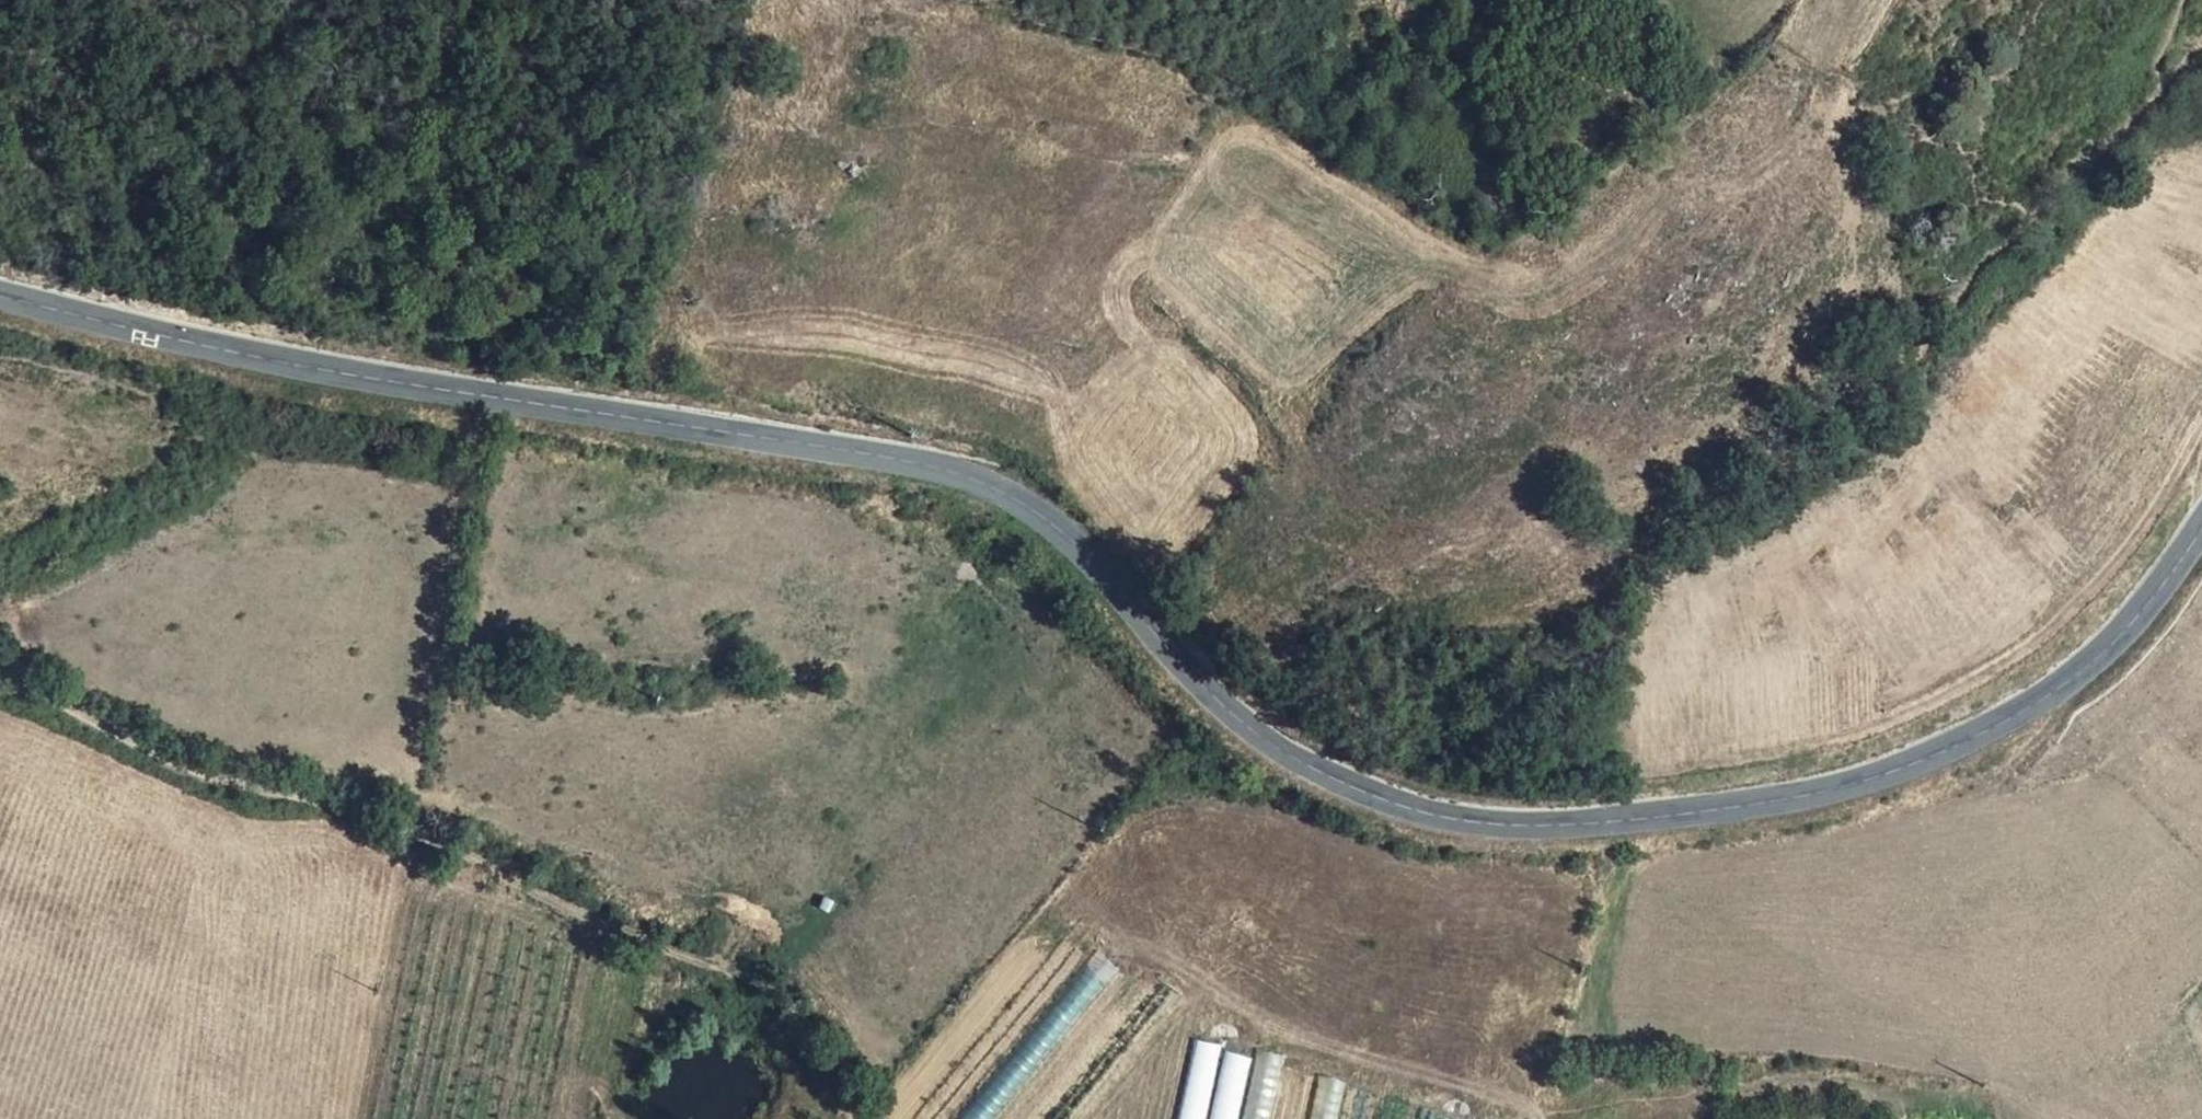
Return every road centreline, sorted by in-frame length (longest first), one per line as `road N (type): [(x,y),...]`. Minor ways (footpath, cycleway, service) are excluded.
road 1 (tertiary): [(2201,522),(2119,643),(2008,724),(1878,779),(1716,815),(1514,827),(1417,813),(1324,779),(1243,727),(1169,661),(1099,566),(1013,500),(918,467),(220,354),(0,297)]
road 2 (track): [(849,1118),(763,987),(344,809),(196,770),(0,671)]

